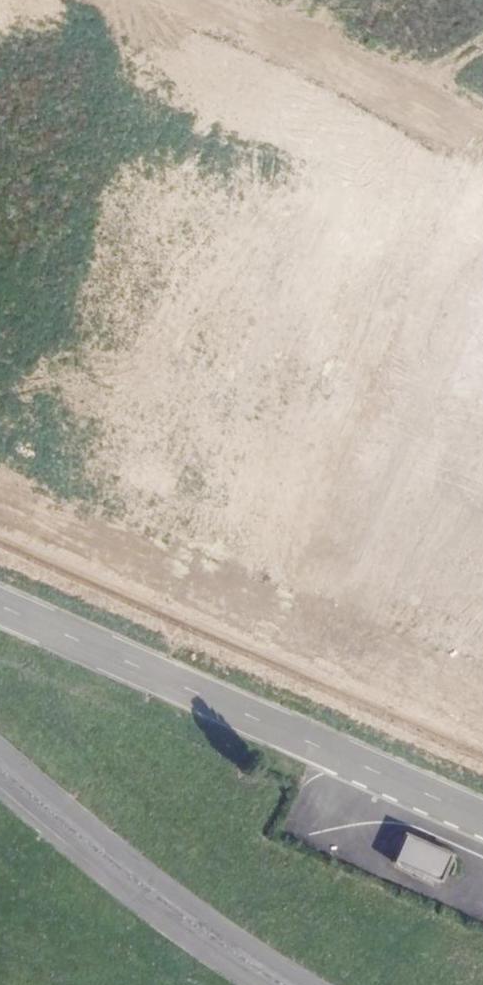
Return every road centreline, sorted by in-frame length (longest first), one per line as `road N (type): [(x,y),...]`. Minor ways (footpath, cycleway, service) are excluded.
road 1 (unclassified): [(482,819),(0,606)]

